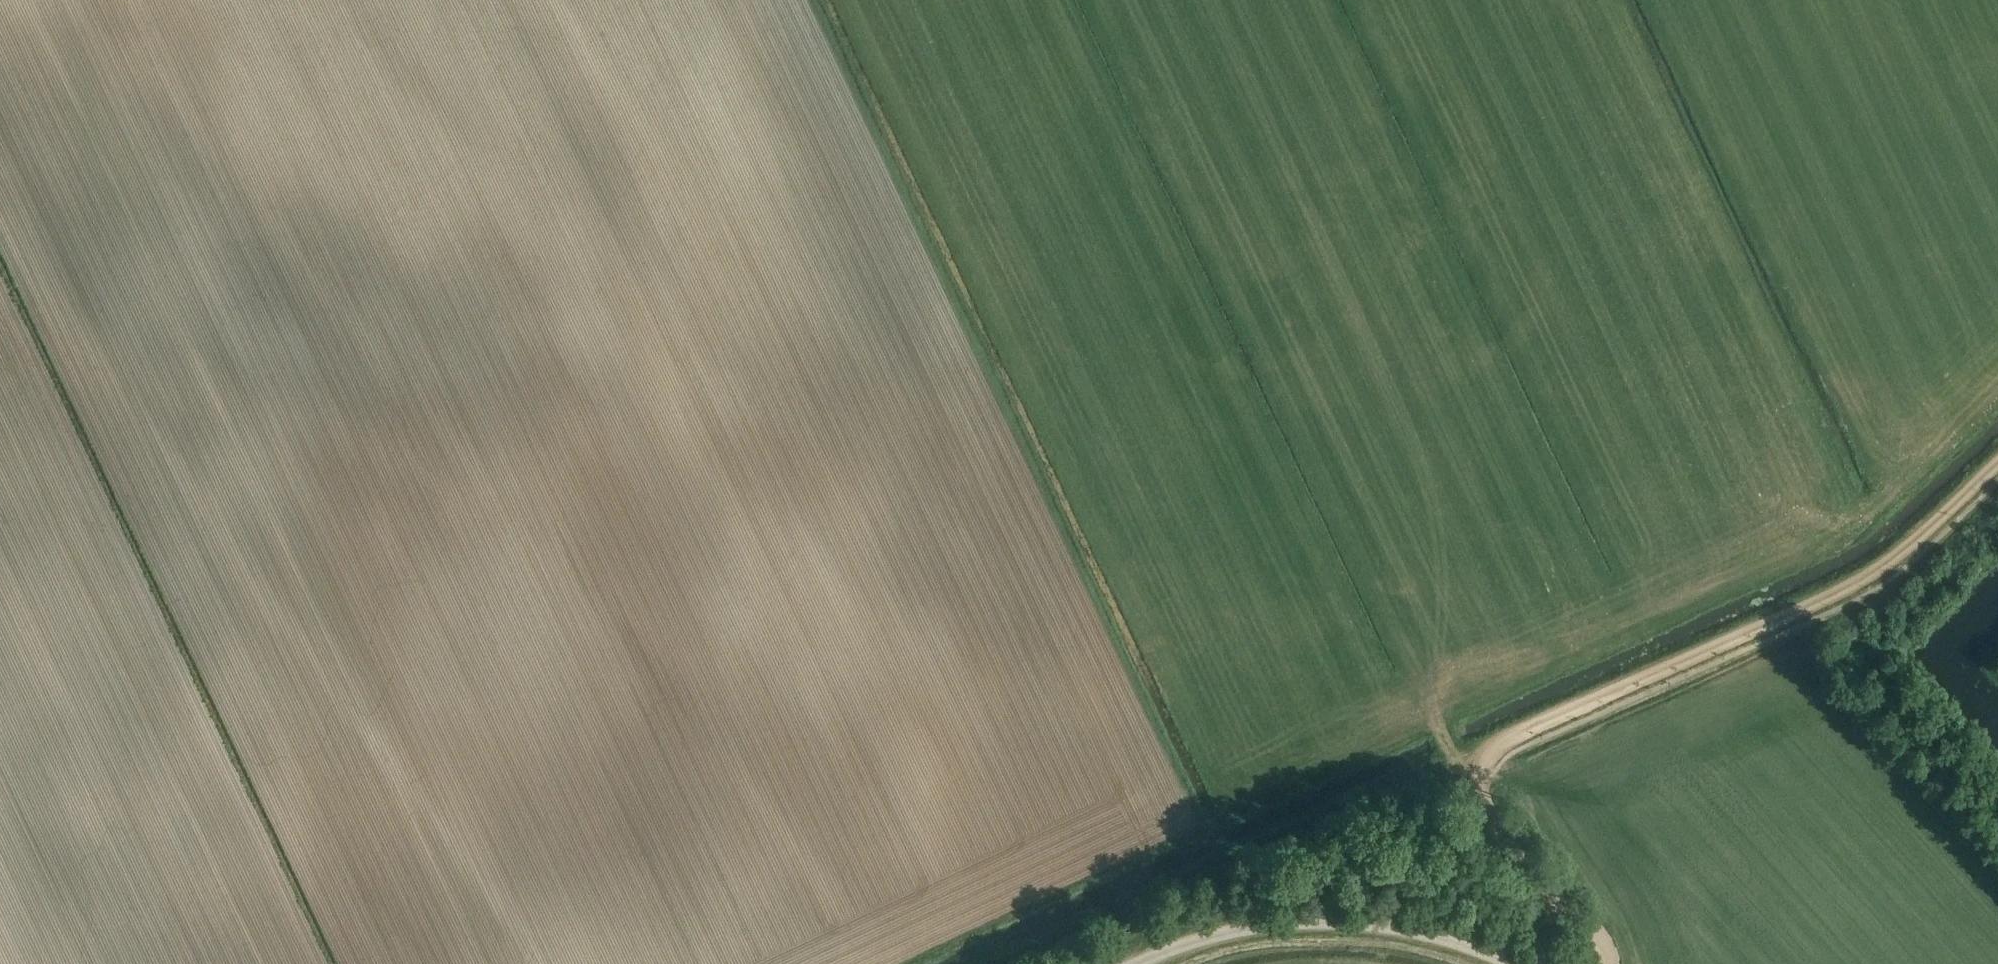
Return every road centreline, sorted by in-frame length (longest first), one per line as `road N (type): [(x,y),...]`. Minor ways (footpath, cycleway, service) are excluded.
road 1 (track): [(1997,464),(1872,575),(1499,745),(1475,764)]
road 2 (unclassified): [(1138,963),(1223,933),(1334,922),(1446,939),(1512,963)]
road 3 (track): [(1475,764),(1473,781),(1486,808),(1601,945),(1606,963)]

